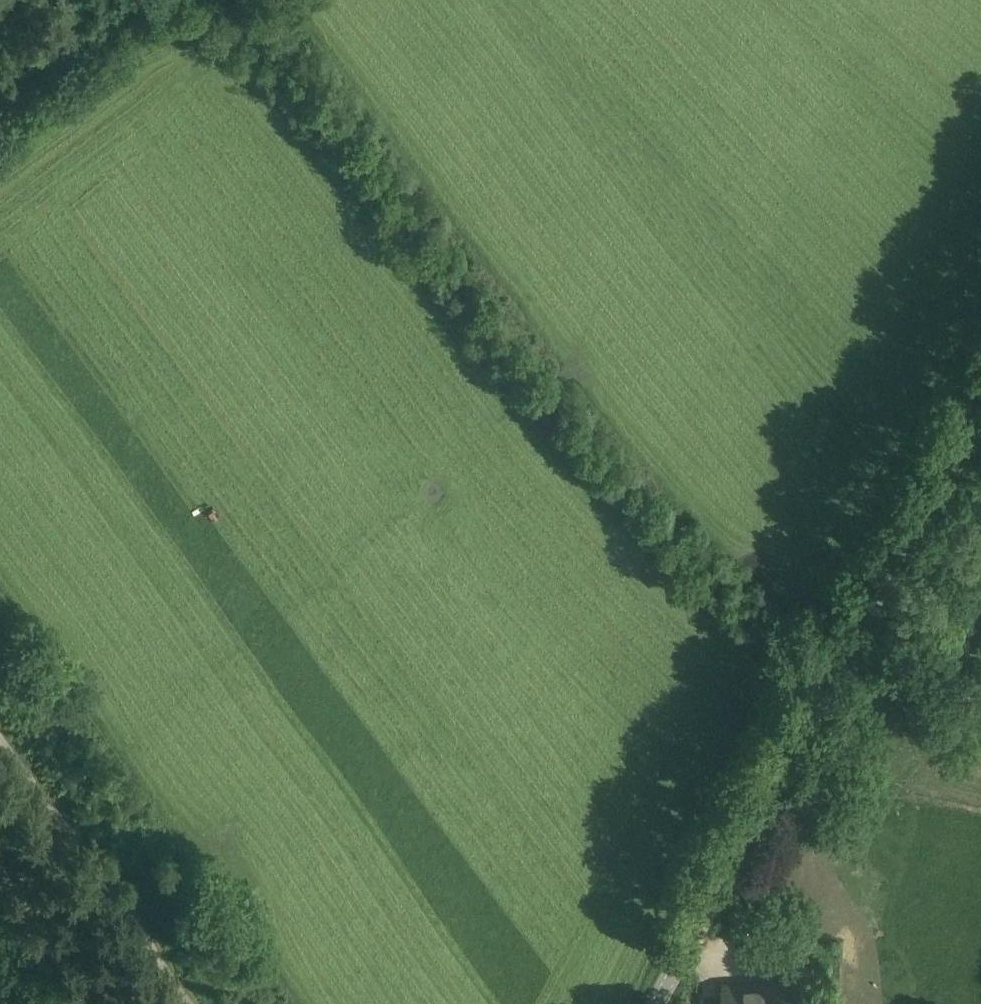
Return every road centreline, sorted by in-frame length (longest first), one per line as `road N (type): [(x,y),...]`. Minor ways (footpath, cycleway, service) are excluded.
road 1 (tertiary): [(648,1003),(980,394)]
road 2 (track): [(86,1003),(0,888)]

